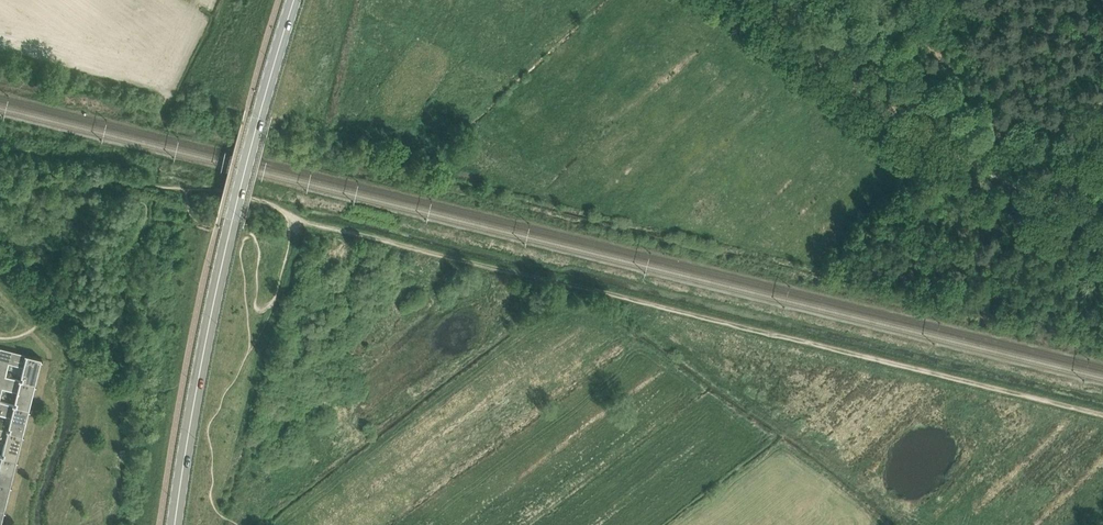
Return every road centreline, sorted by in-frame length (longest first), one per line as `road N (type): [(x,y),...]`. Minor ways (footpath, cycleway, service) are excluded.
road 1 (track): [(293,217),(1102,414)]
road 2 (secondary): [(174,524),(212,302),(295,0)]

